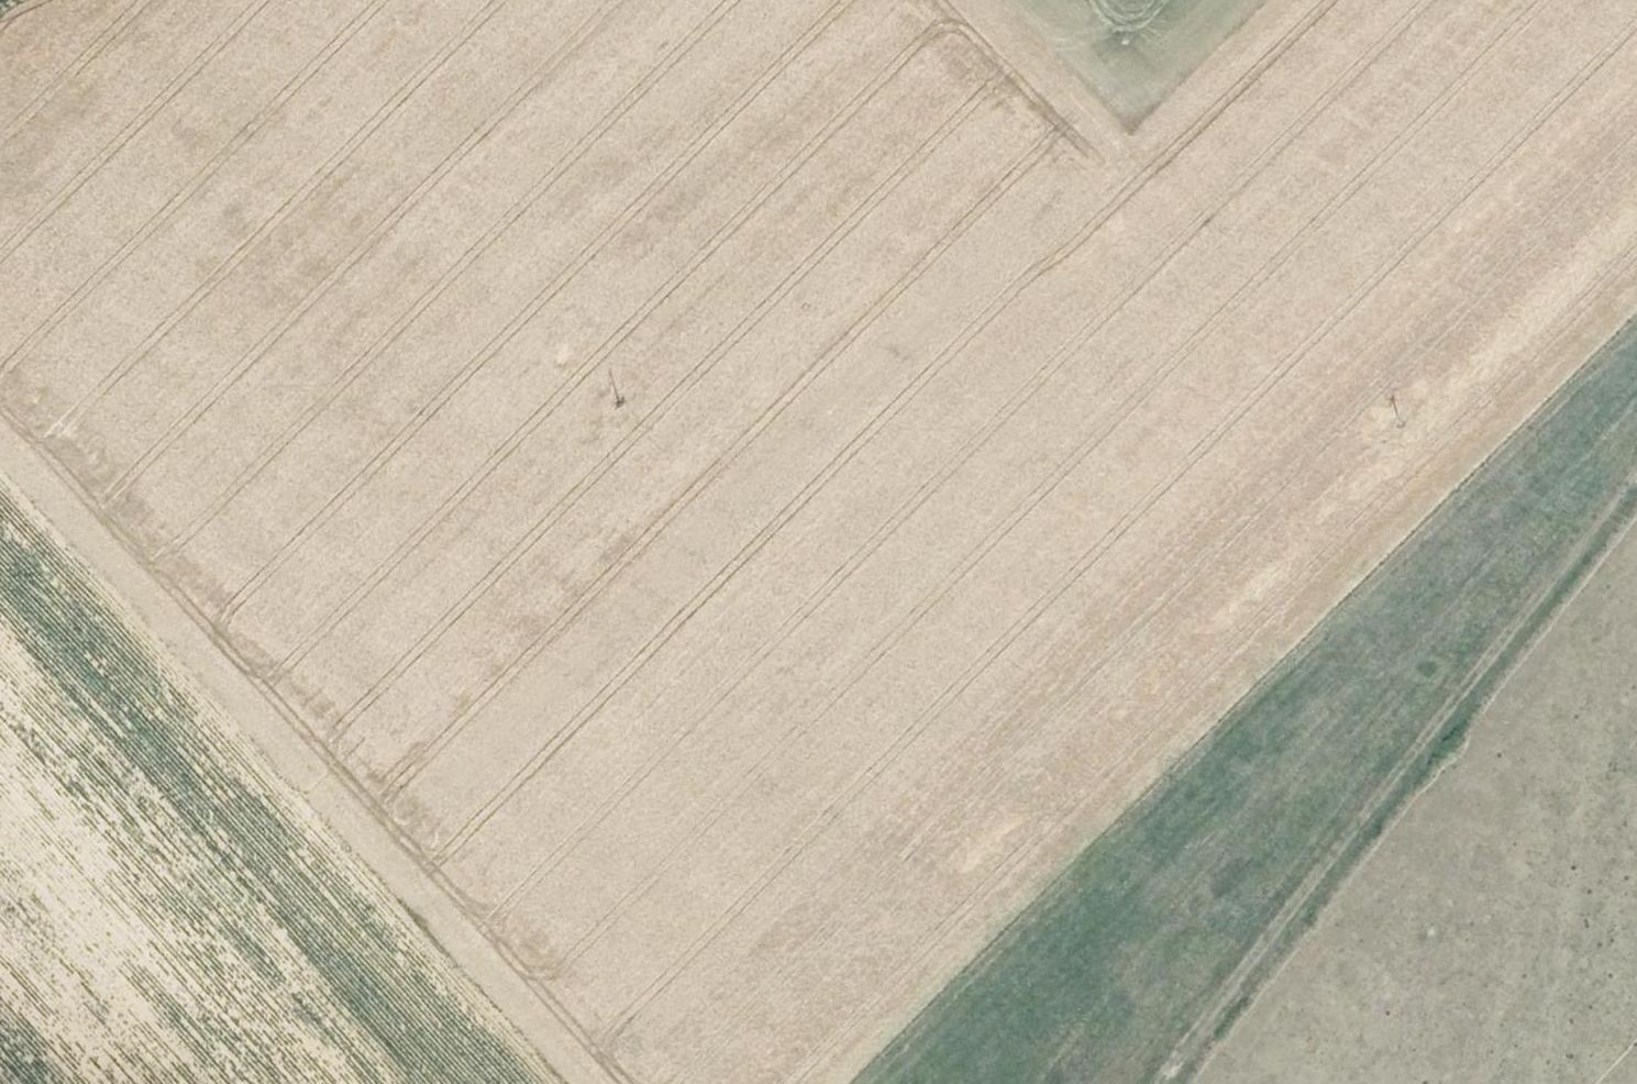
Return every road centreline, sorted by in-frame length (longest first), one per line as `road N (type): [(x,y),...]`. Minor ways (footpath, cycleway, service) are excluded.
road 1 (track): [(1636,477),(1153,1083)]

